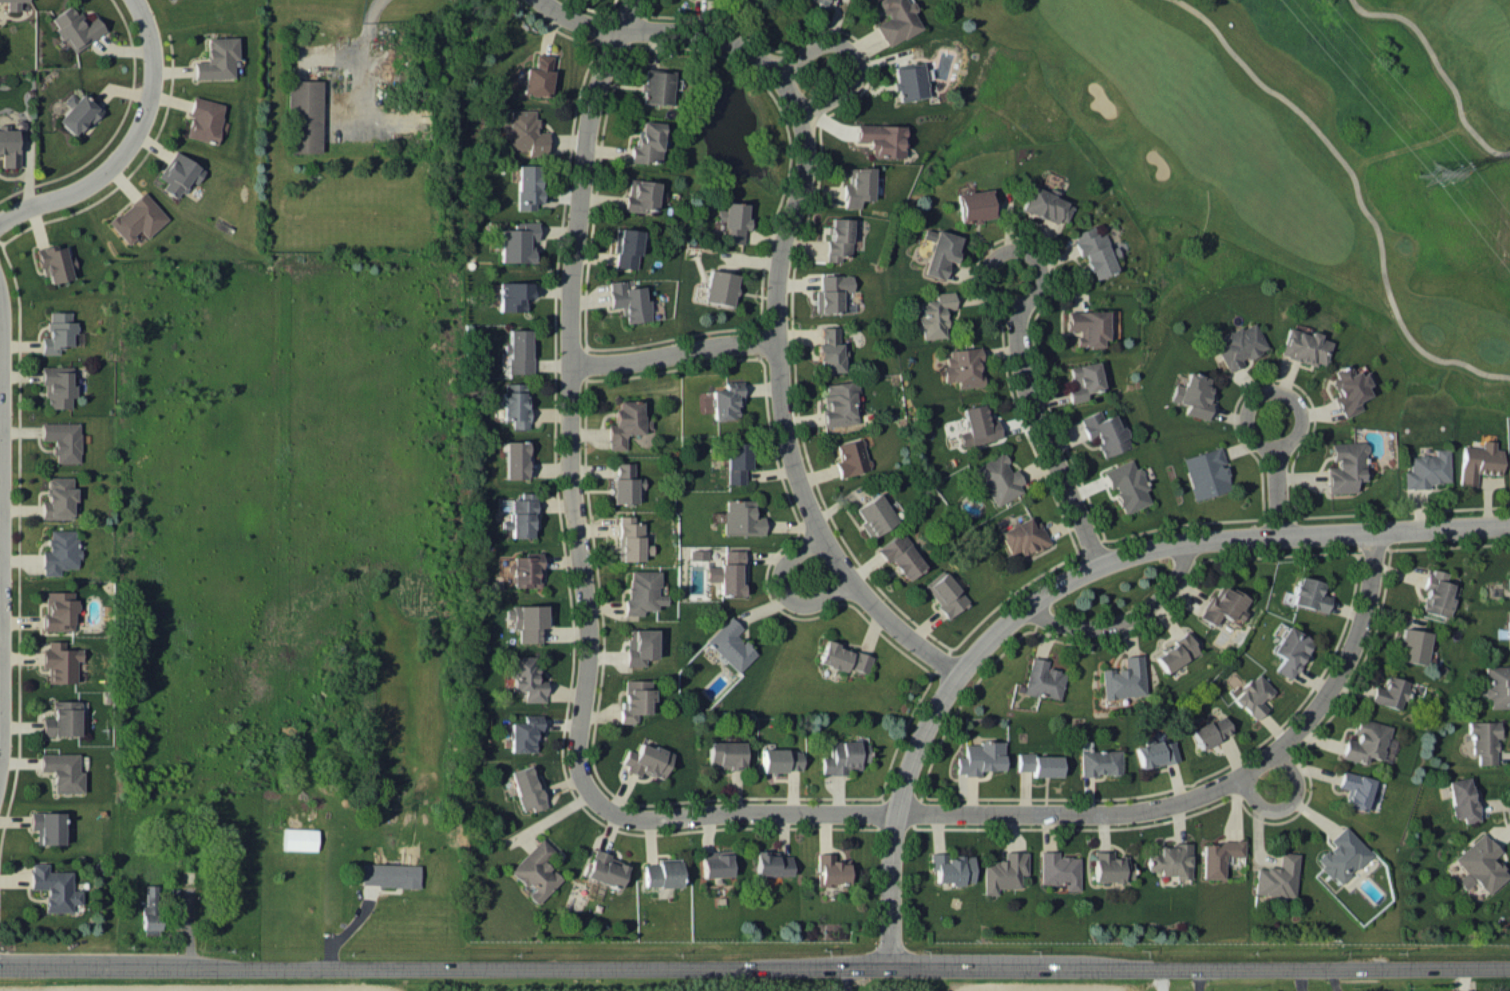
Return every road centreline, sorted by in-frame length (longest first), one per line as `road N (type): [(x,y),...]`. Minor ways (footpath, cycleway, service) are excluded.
road 1 (residential): [(1509,967),(0,966)]
road 2 (residential): [(896,812),(629,817),(604,806),(581,776),(576,752),(589,640),(571,485),(570,301),(590,116),(619,27)]
road 3 (residential): [(959,674),(849,578),(793,468),(778,378),(776,289),(805,141),(784,82),(762,58),(725,38),(587,24),(540,0)]
road 4 (residential): [(1509,523),(1207,535),(1124,548),(1047,580),(993,624),(914,746),(896,812),(888,965)]
road 5 (residential): [(896,812),(1123,812),(1239,777),(1298,729),(1336,678),(1364,609),(1373,531)]
road 6 (residential): [(0,773),(0,296)]
road 7 (residential): [(1018,261),(1014,318),(1026,406),(1096,560)]
road 8 (residential): [(135,0),(153,71),(138,129),(93,178),(0,219)]
road 9 (residential): [(777,340),(571,363)]
road 10 (residential): [(799,117),(852,82),(852,54),(829,42),(775,68)]
road 11 (residential): [(822,536),(782,566),(783,590),(804,603),(849,578)]
road 12 (residential): [(1278,533),(1270,406)]
road 13 (residential): [(1239,777),(1264,807),(1289,803),(1297,776),(1275,751)]

